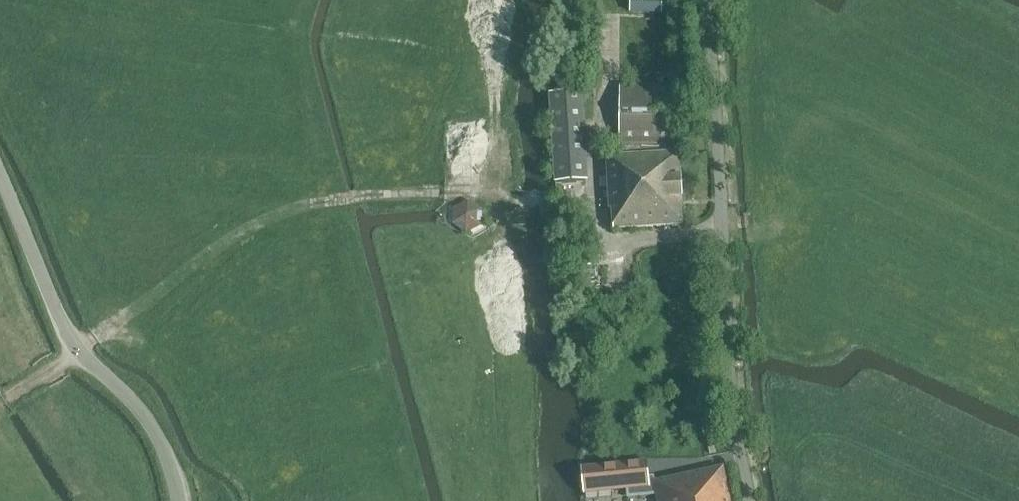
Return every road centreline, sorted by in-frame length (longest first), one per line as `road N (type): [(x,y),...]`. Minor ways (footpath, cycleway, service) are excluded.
road 1 (track): [(723,233),(607,238),(578,197),(443,192),(311,202),(230,226),(77,352)]
road 2 (residential): [(753,500),(733,401),(710,0)]
road 3 (unclassified): [(177,500),(159,435),(77,352),(0,190)]

